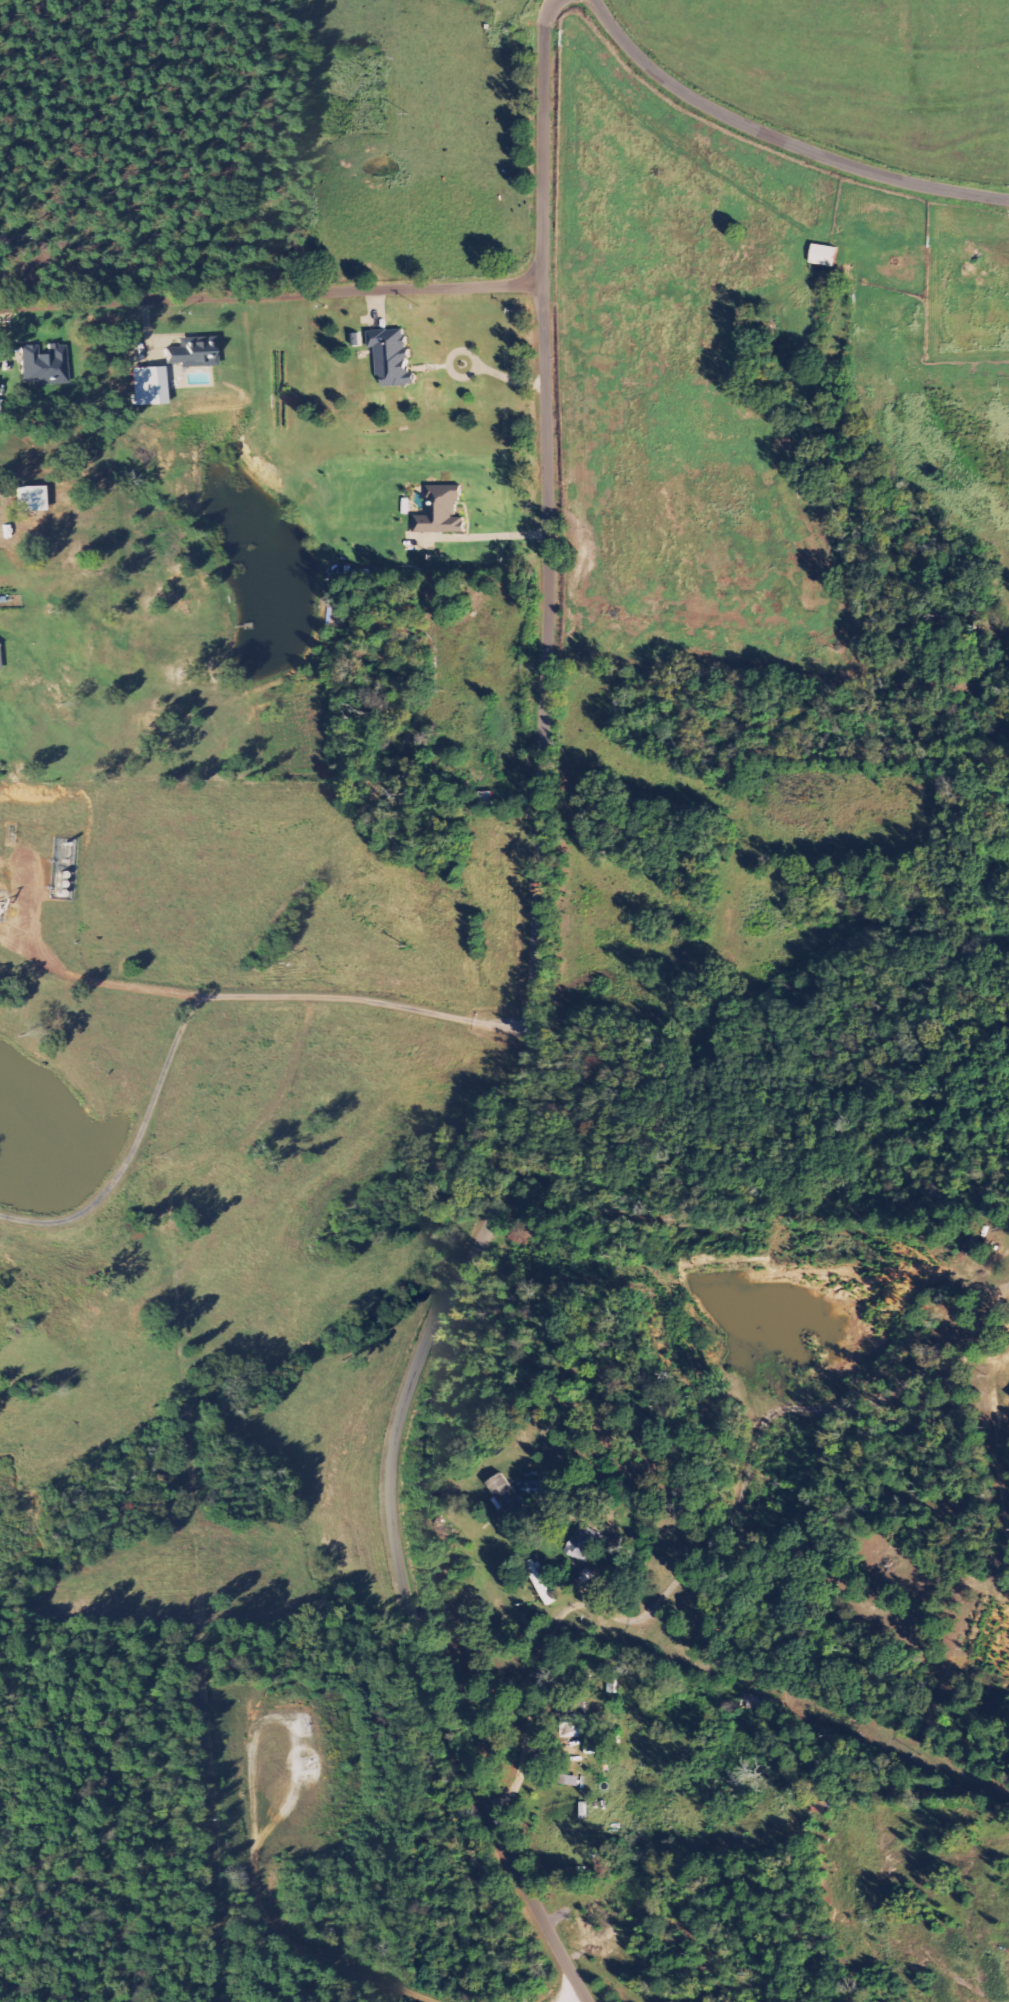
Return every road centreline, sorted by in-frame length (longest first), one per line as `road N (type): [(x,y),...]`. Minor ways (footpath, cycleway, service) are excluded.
road 1 (residential): [(589,2001),(450,1732),(396,1538),(391,1485),(410,1386),(482,1232),(520,1120),(548,572),(545,0)]
road 2 (residential): [(0,306),(543,284)]
road 3 (residential): [(1008,200),(898,181),(762,134),(666,82),(593,0)]

